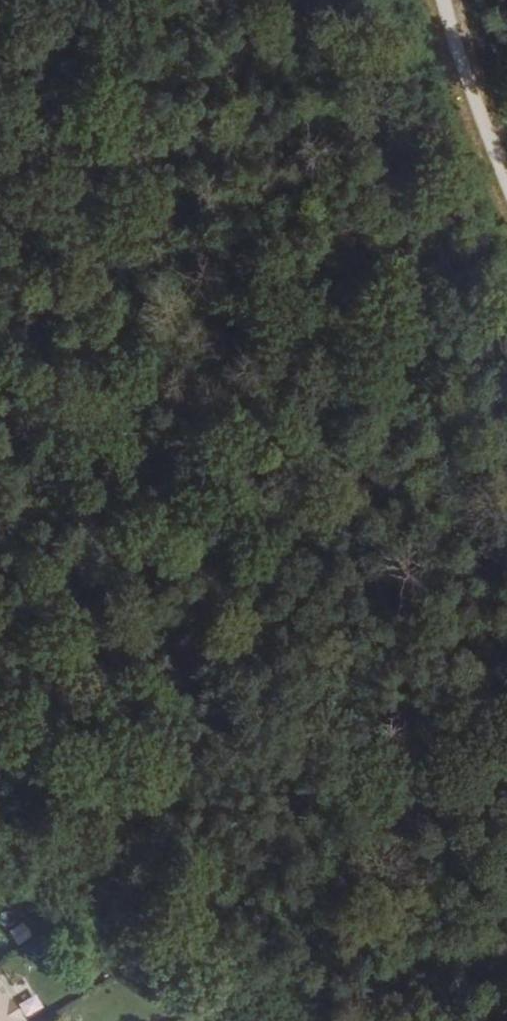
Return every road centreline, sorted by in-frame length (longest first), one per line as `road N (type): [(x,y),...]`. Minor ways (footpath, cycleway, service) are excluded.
road 1 (track): [(506,210),(453,0)]

